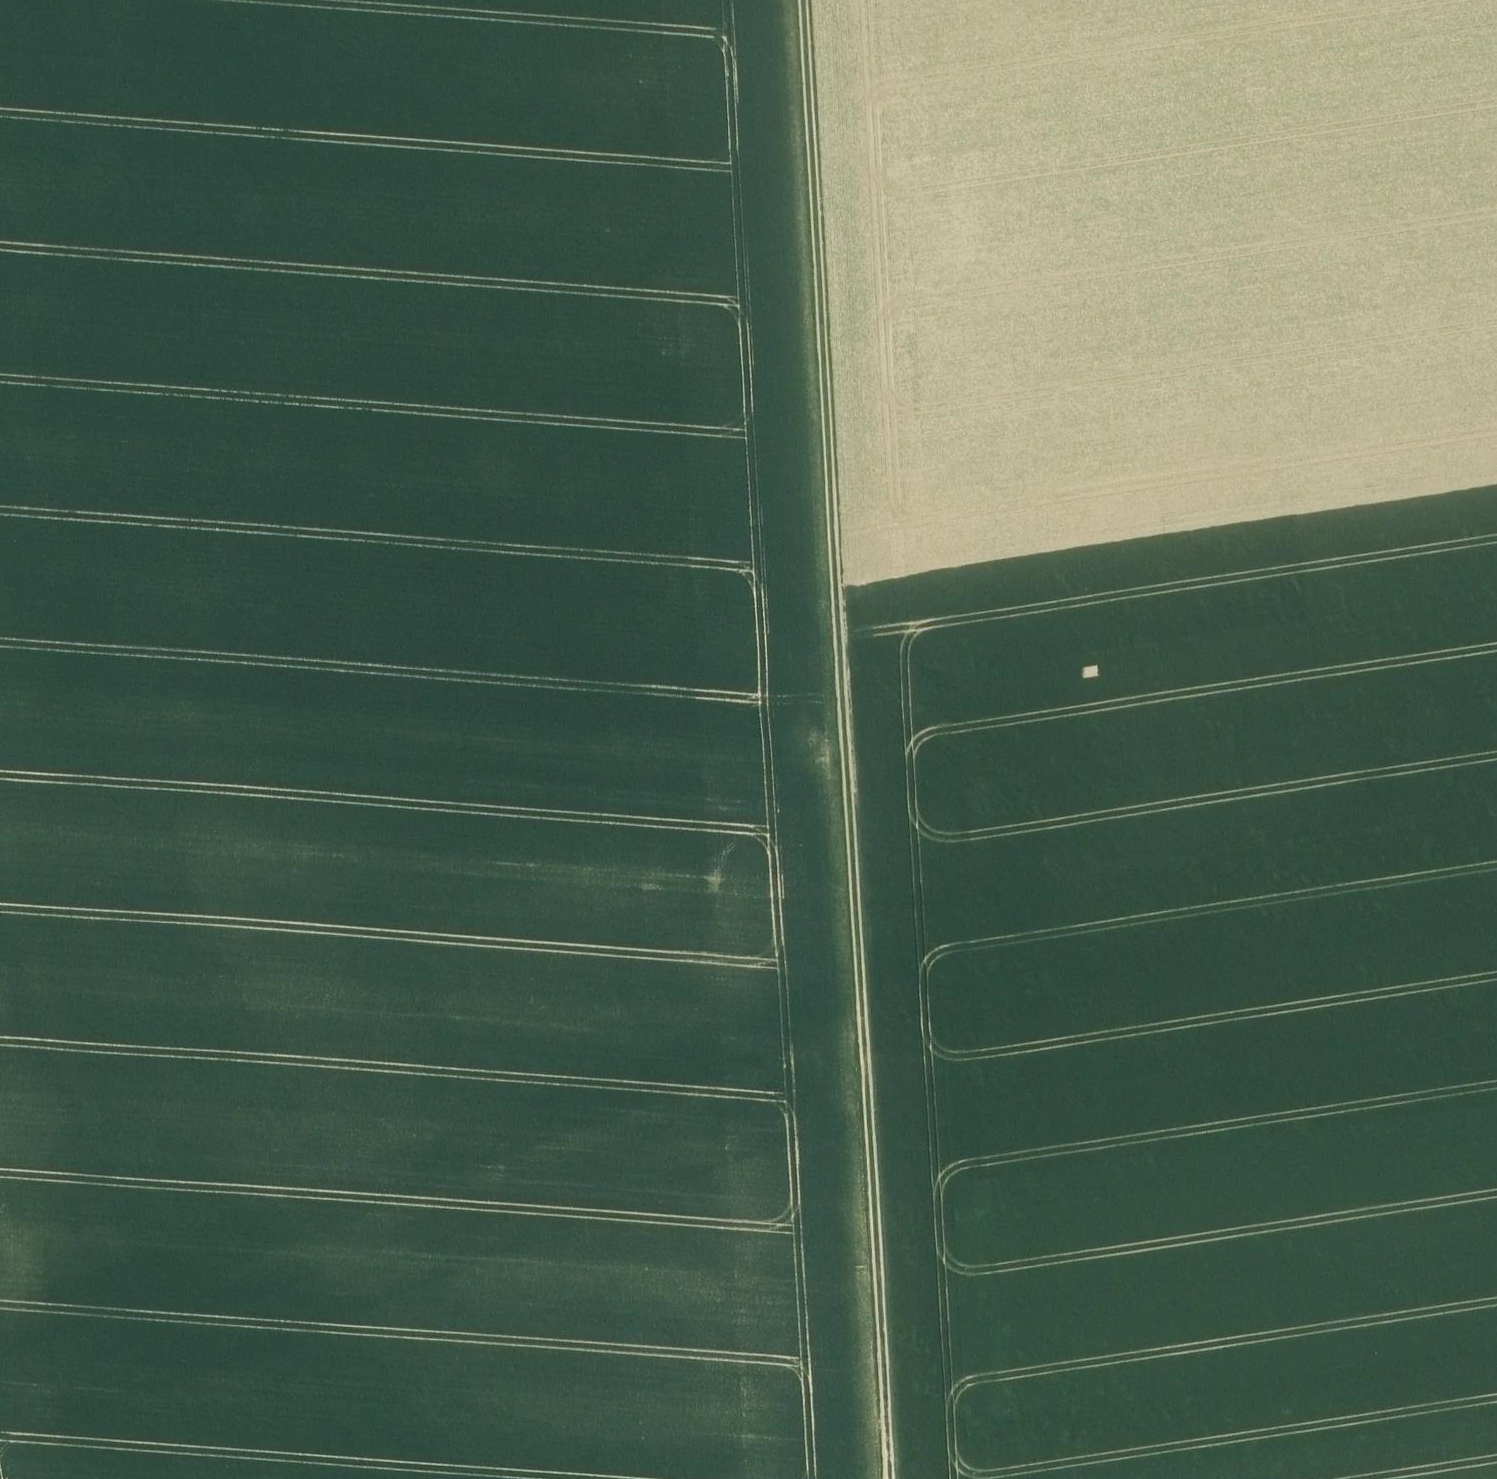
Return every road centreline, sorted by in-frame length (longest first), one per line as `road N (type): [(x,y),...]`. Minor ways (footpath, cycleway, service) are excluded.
road 1 (track): [(804,0),(895,1478)]

